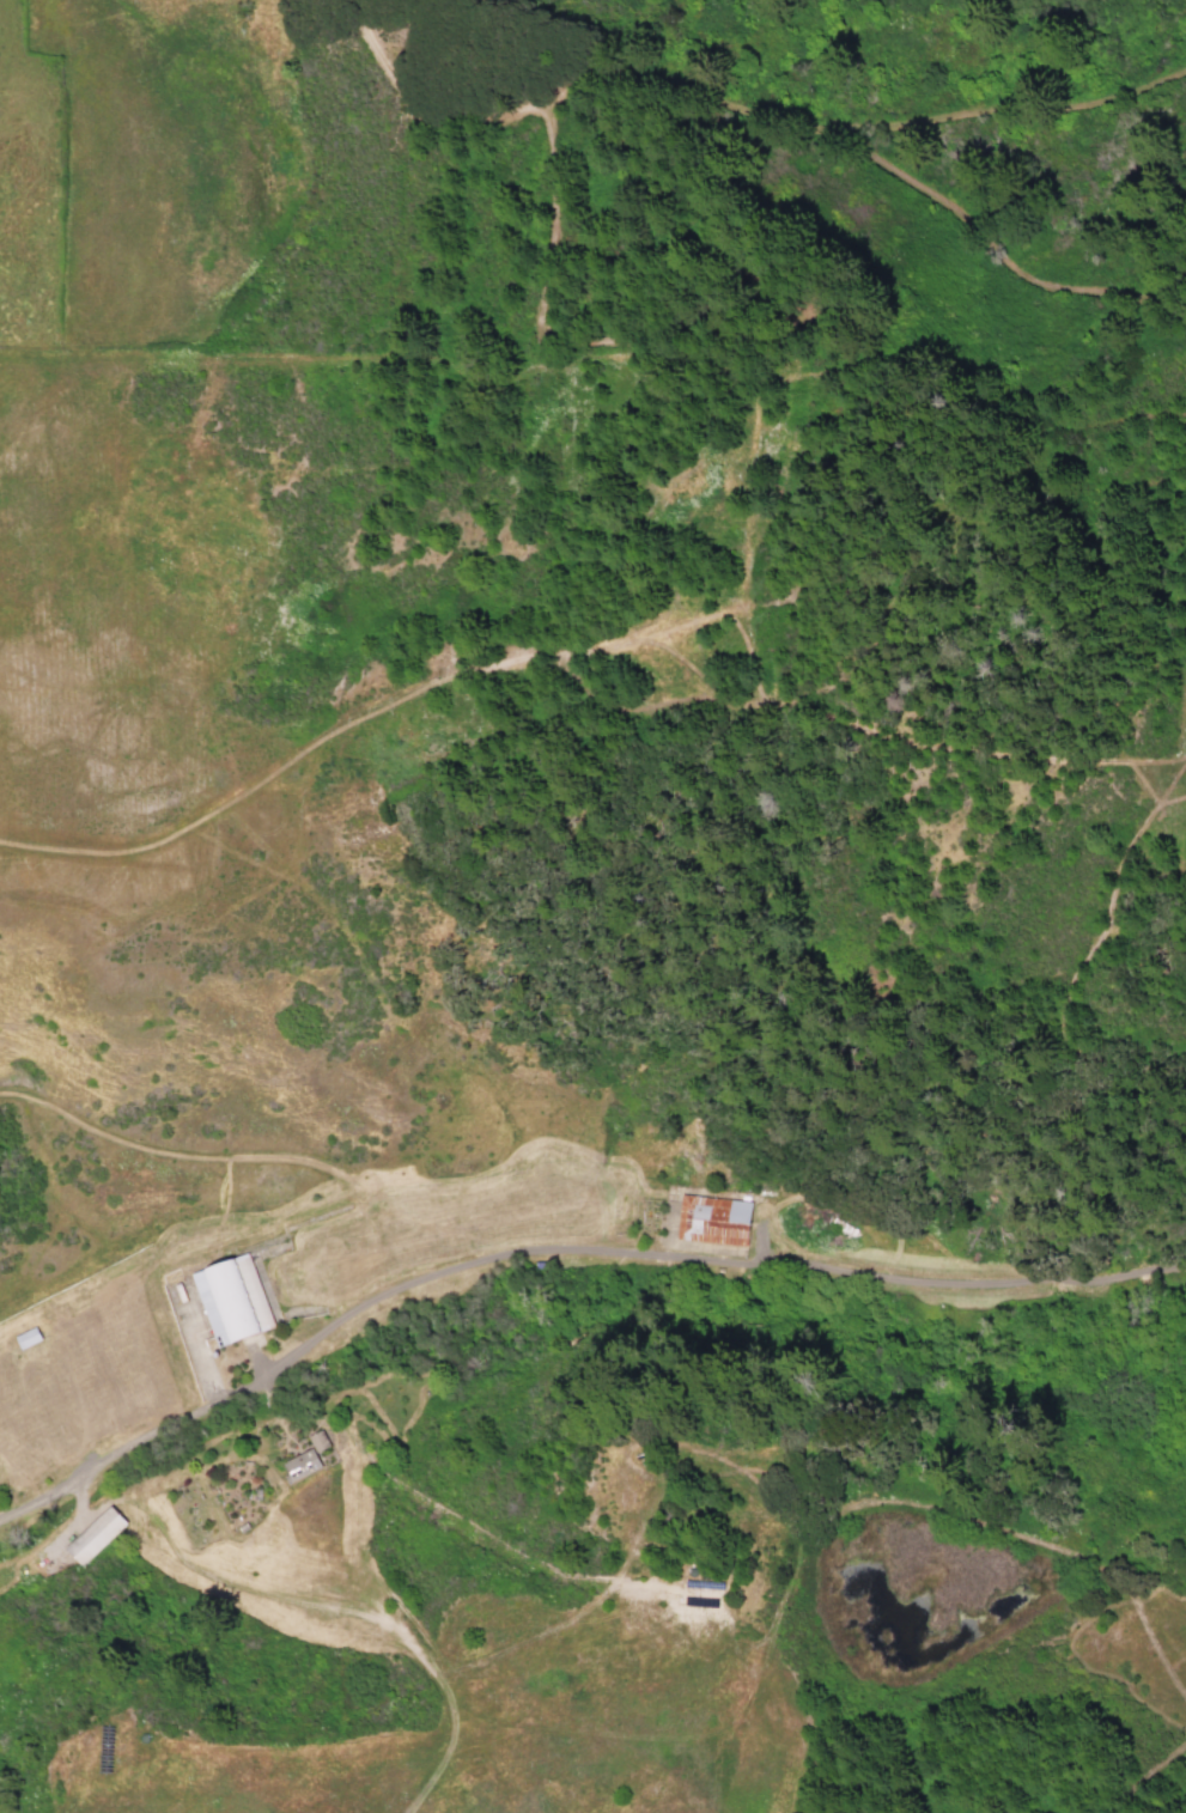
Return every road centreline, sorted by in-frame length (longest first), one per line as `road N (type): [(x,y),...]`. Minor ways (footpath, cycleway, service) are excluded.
road 1 (residential): [(0,1519),(316,1347),(395,1280),(560,1253),(1036,1285),(1185,1268)]

